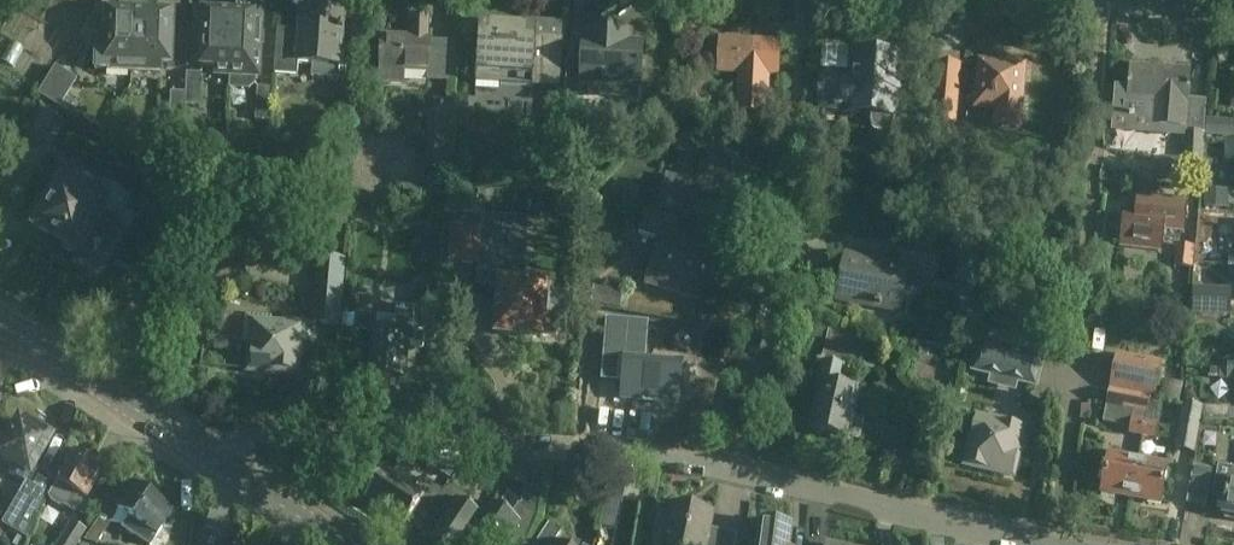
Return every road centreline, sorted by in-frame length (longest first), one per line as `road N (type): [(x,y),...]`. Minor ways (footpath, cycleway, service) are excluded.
road 1 (residential): [(238,471),(280,432),(318,427),(736,471)]
road 2 (residential): [(736,471),(776,282),(778,105)]
road 3 (residential): [(736,471),(1069,544)]
road 4 (secondary): [(238,471),(0,329)]
road 5 (secondary): [(344,544),(238,471)]

